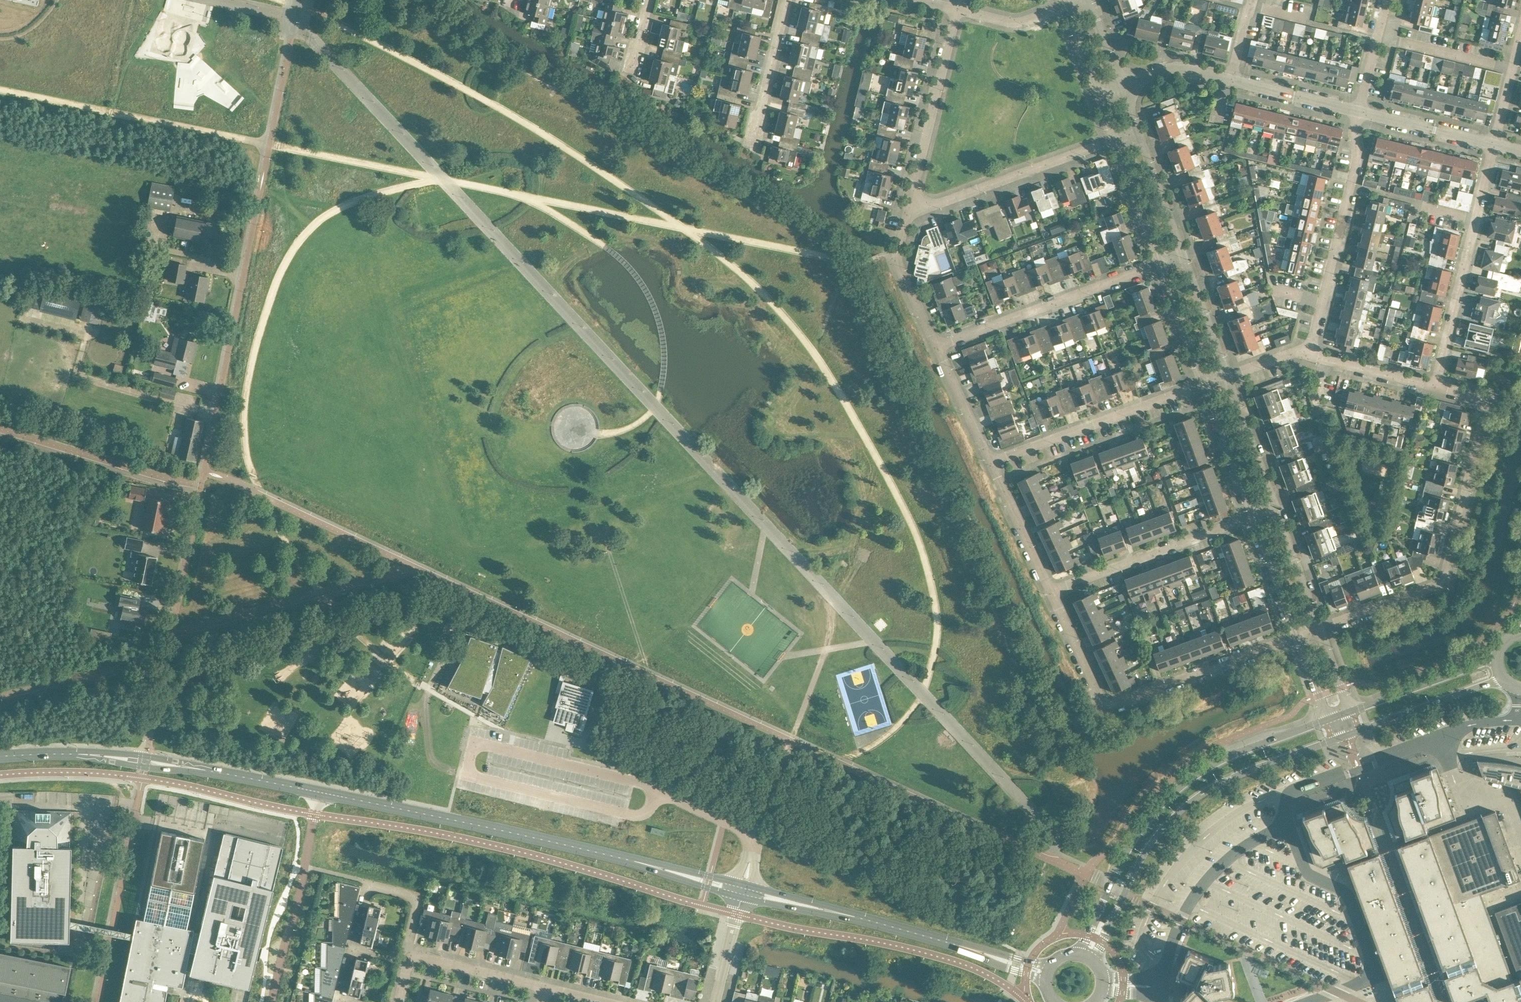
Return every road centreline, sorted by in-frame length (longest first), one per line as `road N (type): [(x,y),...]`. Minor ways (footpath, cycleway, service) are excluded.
road 1 (residential): [(1320,629),(1442,582),(1485,410),(1478,399),(1434,384)]
road 2 (tertiary): [(1328,719),(1218,762),(1161,803),(1124,858),(1080,953)]
road 3 (tertiary): [(1094,959),(1144,856),(1182,811),(1238,775),(1335,740)]
road 4 (tertiary): [(651,863),(319,792)]
road 5 (residential): [(204,470),(269,145)]
road 6 (residential): [(1298,637),(1107,706),(1051,592)]
road 7 (unclassified): [(147,756),(204,470)]
road 8 (residential): [(1434,384),(1493,144)]
road 9 (residential): [(1310,347),(1357,163),(1359,112)]
road 10 (residential): [(937,346),(1159,265)]
road 11 (residential): [(991,462),(1204,385)]
road 12 (residential): [(1114,139),(925,208),(911,204)]
road 13 (residential): [(1051,592),(1253,517)]
road 14 (residential): [(662,792),(482,744),(470,770)]
road 15 (unclassified): [(272,1001),(319,792)]
road 16 (residential): [(470,770),(476,778),(630,815),(647,811),(662,792)]
road 17 (residential): [(911,204),(958,10)]
road 18 (residential): [(1187,252),(1122,85)]
road 19 (tertiary): [(1358,731),(1503,680)]
road 20 (tertiary): [(1496,663),(1351,712)]
road 21 (residential): [(752,148),(787,0)]
road 22 (residential): [(937,346),(900,264),(911,204)]
road 23 (residential): [(1051,592),(991,462)]
road 24 (residential): [(1276,509),(1228,376)]
road 25 (residential): [(546,989),(409,955)]
road 26 (residential): [(1204,385),(1253,517)]
road 27 (tertiary): [(971,949),(837,912)]
road 28 (unclassified): [(1512,70),(1377,38)]
road 29 (residential): [(1493,144),(1359,112)]
road 30 (residential): [(1114,139),(1159,265)]
road 31 (residential): [(1359,112),(1231,81)]
road 32 (residential): [(1434,384),(1323,358),(1310,347)]
road 33 (residential): [(1228,376),(1187,252)]
road 34 (tertiary): [(319,792),(193,768)]
road 35 (residential): [(1253,517),(1298,637)]
road 36 (residential): [(1159,265),(1204,385)]
road 37 (residential): [(991,462),(937,346)]
road 38 (residential): [(1320,629),(1276,509)]

